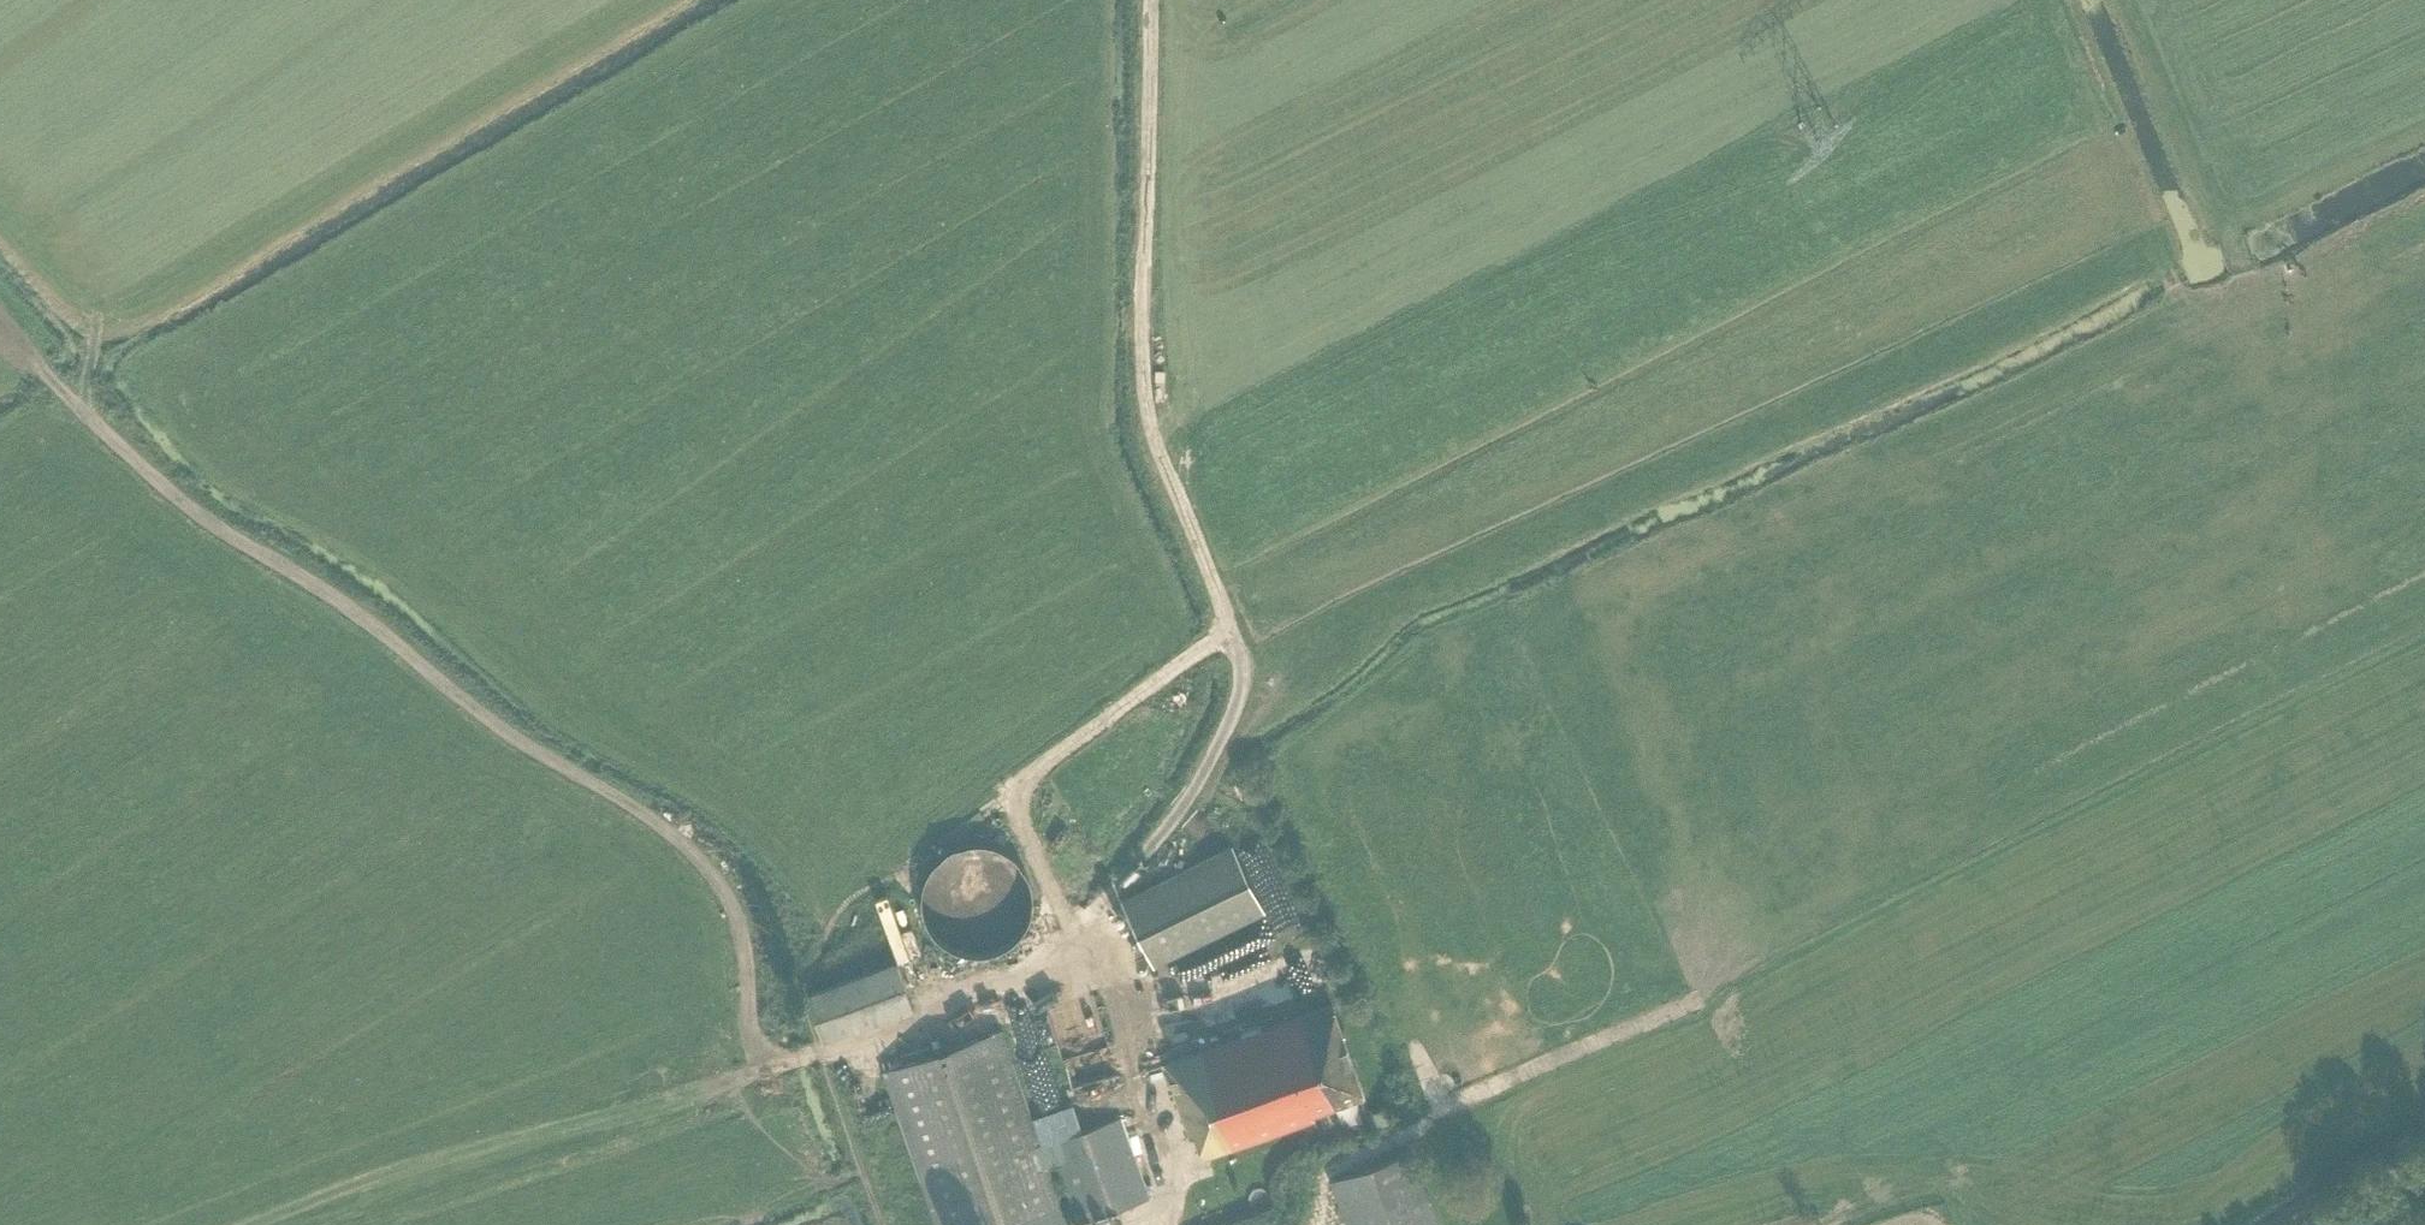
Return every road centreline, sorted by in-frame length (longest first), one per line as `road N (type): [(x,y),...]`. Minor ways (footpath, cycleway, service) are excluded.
road 1 (track): [(0,317),(49,379),(202,518),(328,592),(504,731),(672,835),(736,917),(756,1048),(774,1063),(829,1050),(1027,978),(1075,943),(1183,806),(1240,694),(1241,665),(1165,472),(1144,394),(1151,0)]
road 2 (track): [(1229,632),(1022,780),(1015,816),(1075,943)]

